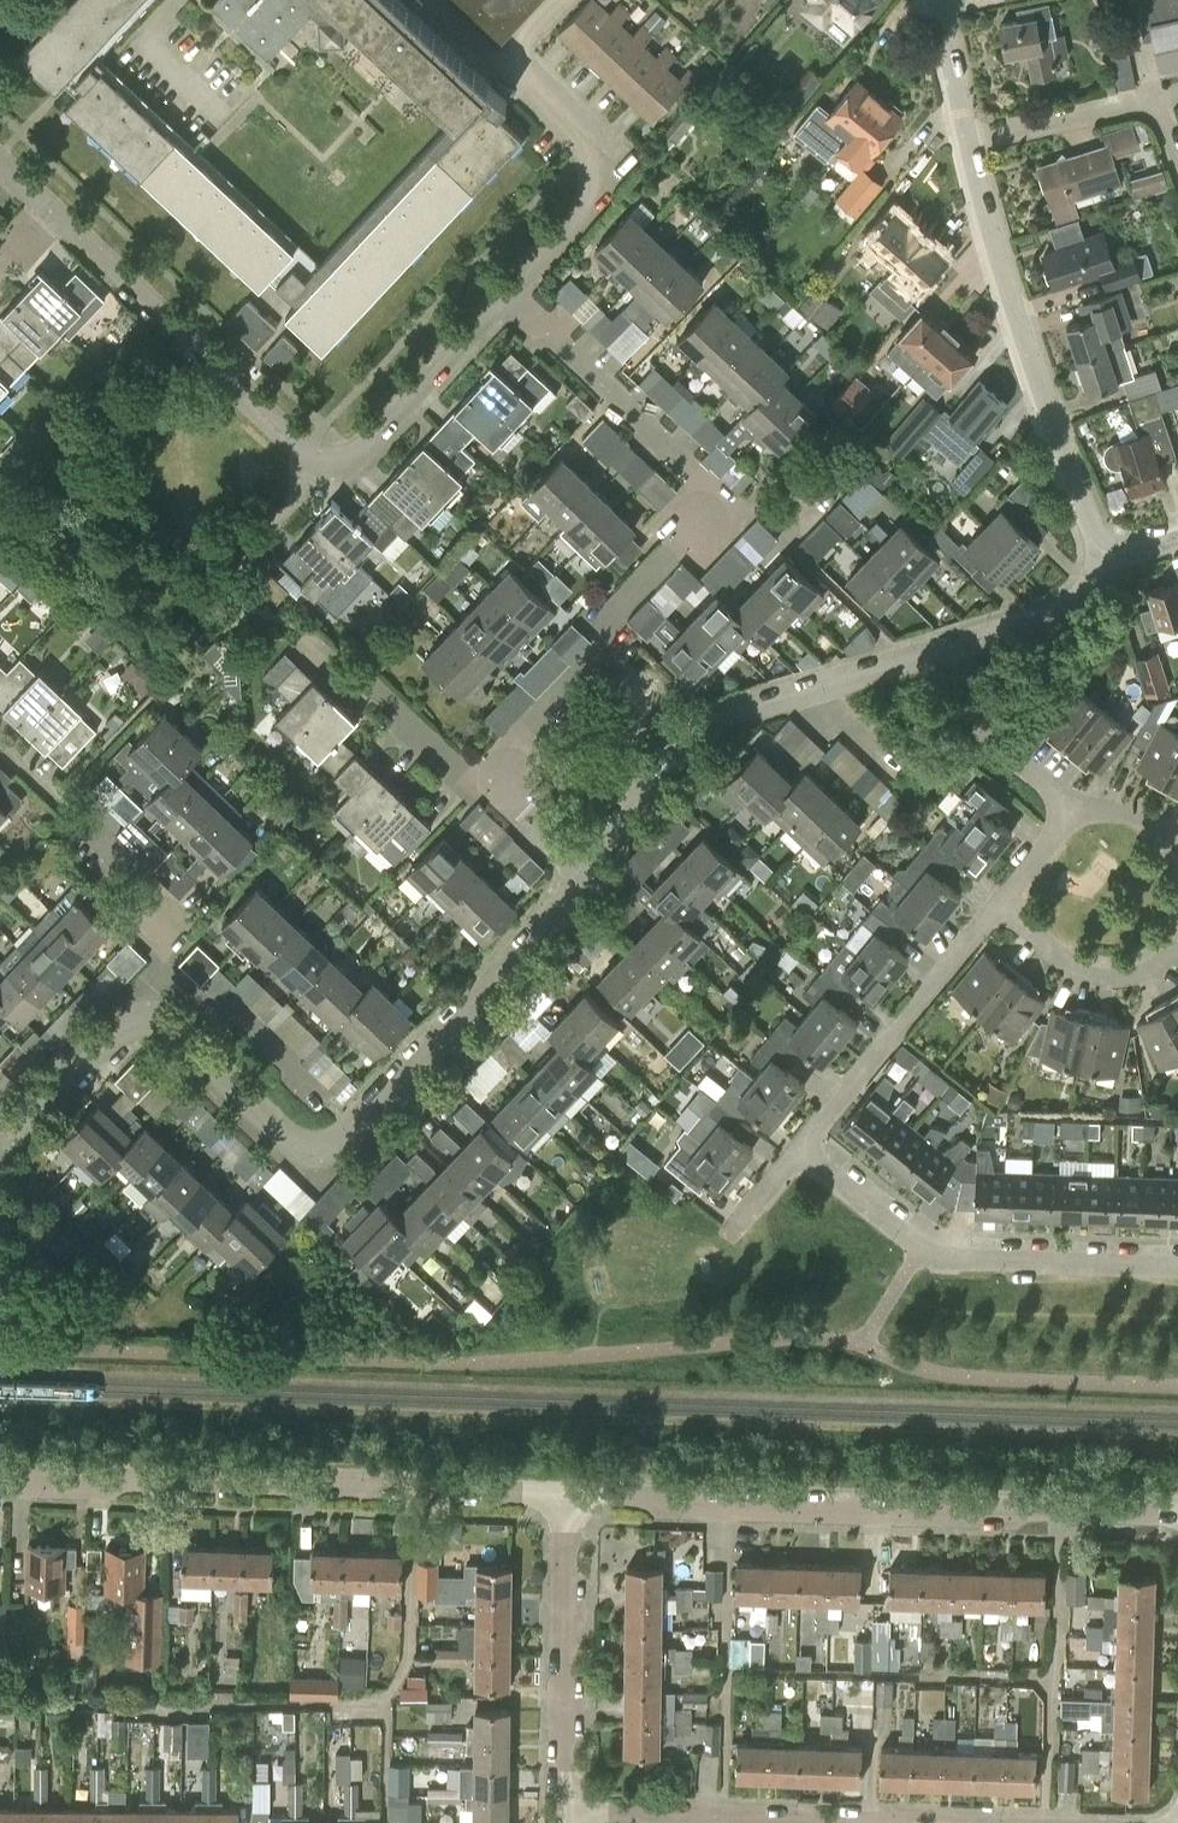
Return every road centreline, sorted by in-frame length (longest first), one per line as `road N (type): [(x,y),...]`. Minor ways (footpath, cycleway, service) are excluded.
road 1 (residential): [(507,778),(526,731),(612,644),(618,609),(700,523),(702,485),(505,296)]
road 2 (residential): [(1177,1514),(1031,1508),(1000,1519),(694,1510),(670,1497),(565,1493)]
road 3 (residential): [(505,296),(357,455),(321,462),(56,215)]
road 4 (residential): [(154,1018),(179,1032),(286,1137),(334,1143),(560,912),(578,854)]
road 5 (residential): [(565,1493),(127,1478),(91,1489),(0,1486)]
road 6 (residential): [(1108,554),(1080,502),(1022,340),(966,140)]
road 7 (residential): [(578,854),(717,726),(953,648)]
road 8 (residential): [(1177,1268),(945,1258),(900,1234),(798,1150)]
road 9 (residential): [(950,1822),(567,1810)]
road 10 (residential): [(567,1810),(565,1493)]
road 11 (residential): [(798,1150),(998,906)]
road 12 (residential): [(505,296),(598,197),(600,150),(513,67)]
road 13 (residential): [(1177,175),(1154,100),(966,140)]
road 14 (residential): [(507,778),(466,777),(303,629)]
road 15 (residential): [(154,1018),(165,904),(92,833)]
road 16 (residential): [(1177,947),(1147,972),(1105,978),(1075,969),(998,906)]
road 17 (residential): [(953,648),(989,739),(1070,807)]
road 18 (residential): [(953,648),(1066,609),(1108,554)]
road 19 (residential): [(10,1125),(35,1117),(129,1025),(154,1018)]
road 20 (residential): [(966,140),(935,0)]
road 21 (residential): [(998,906),(1070,807)]

